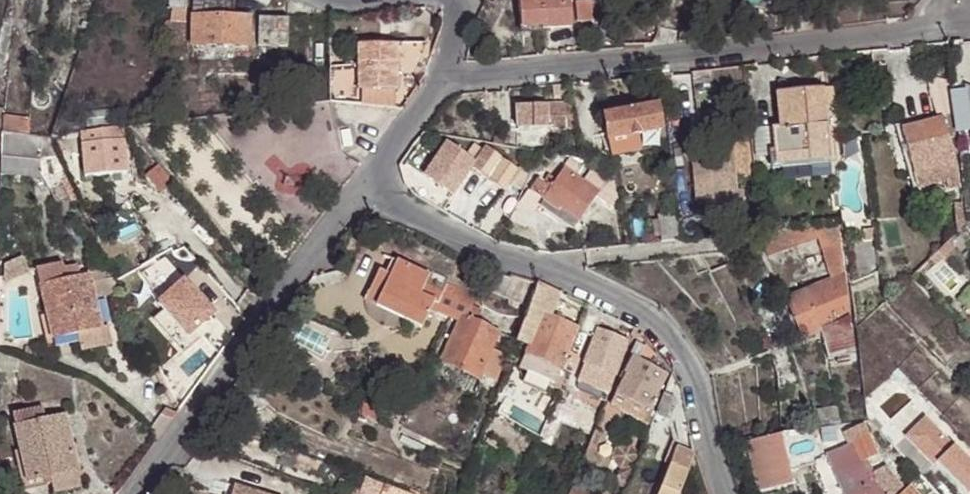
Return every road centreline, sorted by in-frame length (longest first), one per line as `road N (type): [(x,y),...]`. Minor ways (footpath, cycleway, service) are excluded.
road 1 (residential): [(969,31),(440,77)]
road 2 (residential): [(361,189),(624,298),(677,344),(700,391),(722,493)]
road 3 (residential): [(138,493),(361,189)]
road 4 (residential): [(361,189),(440,77)]

